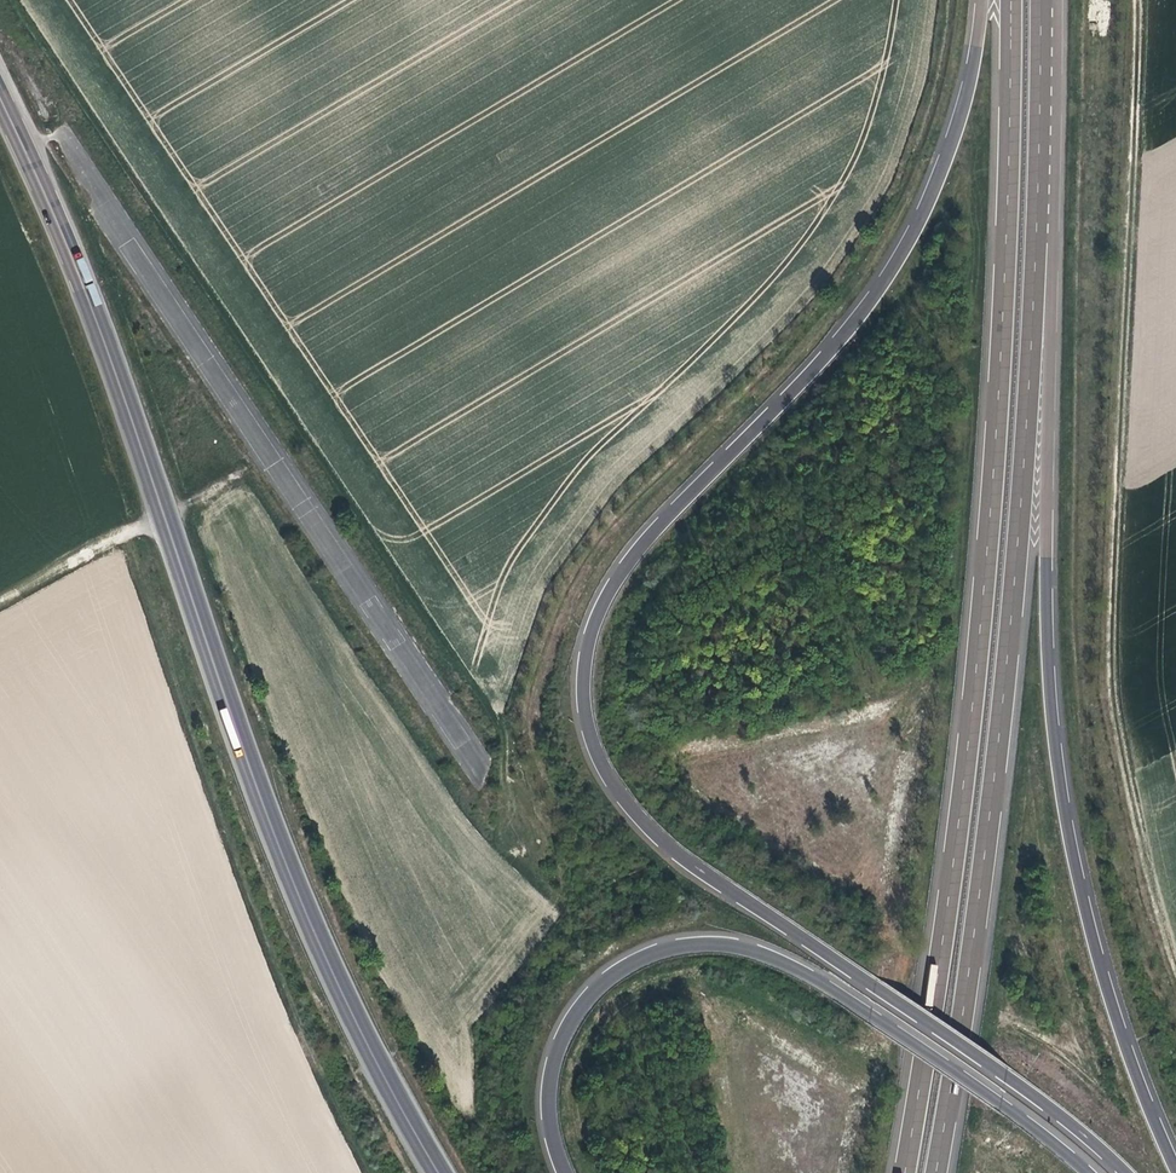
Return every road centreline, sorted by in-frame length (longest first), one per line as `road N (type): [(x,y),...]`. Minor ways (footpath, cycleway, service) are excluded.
road 1 (motorway): [(985,0),(975,80),(924,218),(875,301),(639,545),(605,600),(585,683),(607,774),(659,840),(1065,1116),(1130,1172)]
road 2 (track): [(19,0),(359,473),(450,579),(714,383),(815,279),(881,176),(916,84),(927,0)]
road 3 (motorway): [(1016,0),(1009,287),(974,710),(908,1172)]
road 4 (primary): [(438,1172),(307,915),(237,738),(85,279),(0,98)]
road 5 (track): [(1175,971),(1151,897),(1108,695),(1137,0)]
road 6 (motorway): [(1175,1155),(1104,994),(1071,861),(1048,613),(1054,297),(1035,273)]
road 7 (motorway): [(938,1172),(986,868),(1022,544),(1035,273)]
road 8 (motorway): [(1095,1172),(820,974),(744,945),(708,941),(635,958),(595,987),(578,1013),(551,1082),(549,1110),(571,1172)]
road 9 (unclassified): [(481,773),(62,131)]
road 10 (motorway): [(1035,273),(1039,0)]
road 11 (track): [(0,603),(110,543)]

